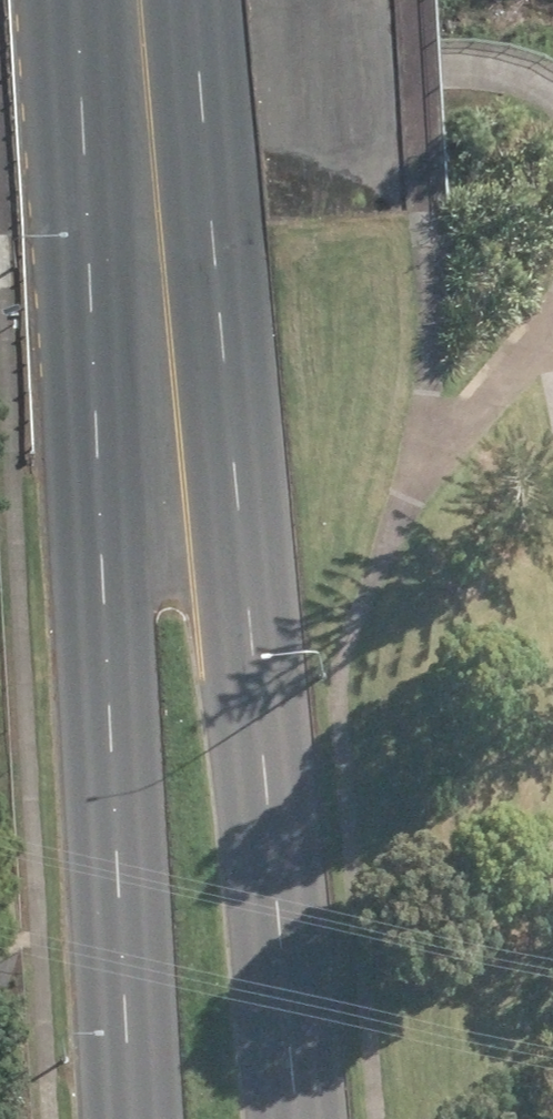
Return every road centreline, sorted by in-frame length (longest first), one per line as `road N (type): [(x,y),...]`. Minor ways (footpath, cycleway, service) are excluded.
road 1 (primary): [(156,222),(255,646),(298,1118)]
road 2 (primary): [(131,1118),(112,690),(156,222)]
road 3 (primary): [(156,222),(132,0)]

